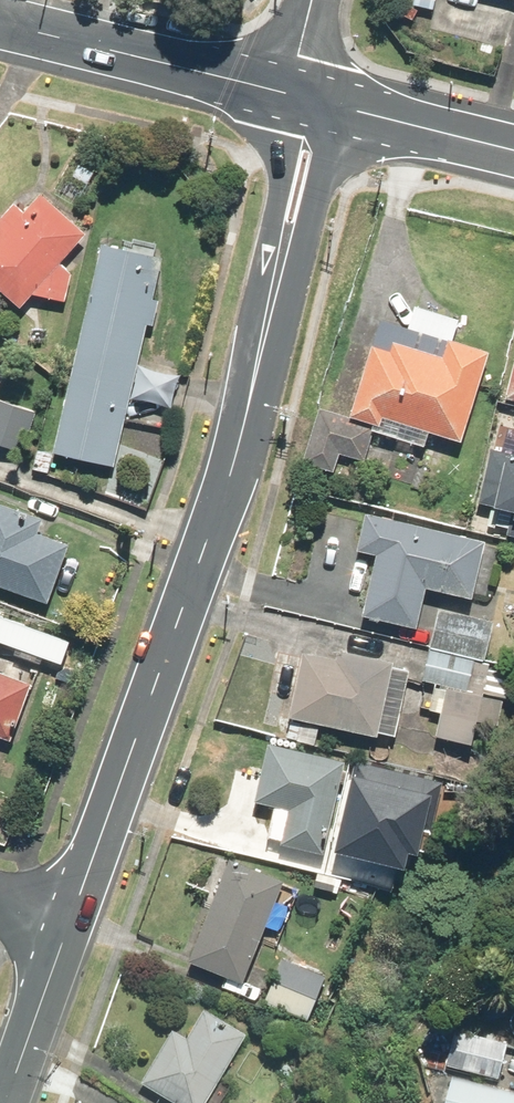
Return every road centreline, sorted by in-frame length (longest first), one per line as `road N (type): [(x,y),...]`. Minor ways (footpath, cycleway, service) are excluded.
road 1 (tertiary): [(71,924),(237,451),(275,295)]
road 2 (tertiary): [(0,20),(307,96)]
road 3 (residential): [(307,96),(513,145)]
road 4 (tertiary): [(307,96),(319,159),(296,252),(275,295)]
road 5 (tertiary): [(275,295),(269,247),(281,163),(307,96)]
road 6 (tertiary): [(4,1102),(71,924)]

